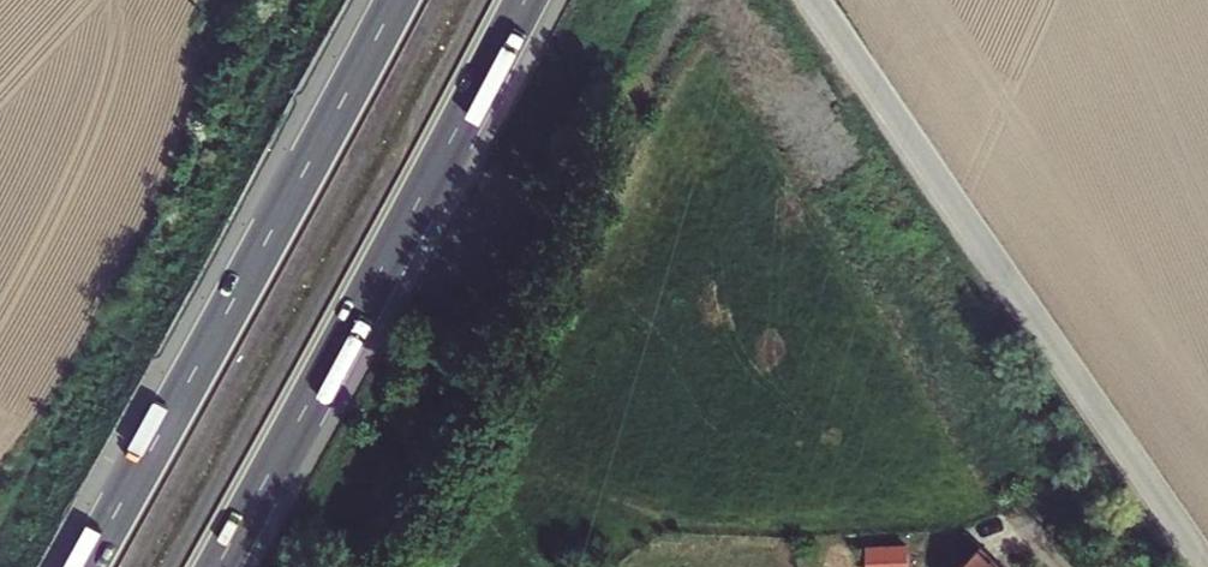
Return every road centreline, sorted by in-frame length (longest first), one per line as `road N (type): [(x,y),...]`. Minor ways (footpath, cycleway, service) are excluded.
road 1 (residential): [(815,0),(1207,566)]
road 2 (motorway): [(396,0),(84,566)]
road 3 (motorway): [(217,566),(527,0)]

